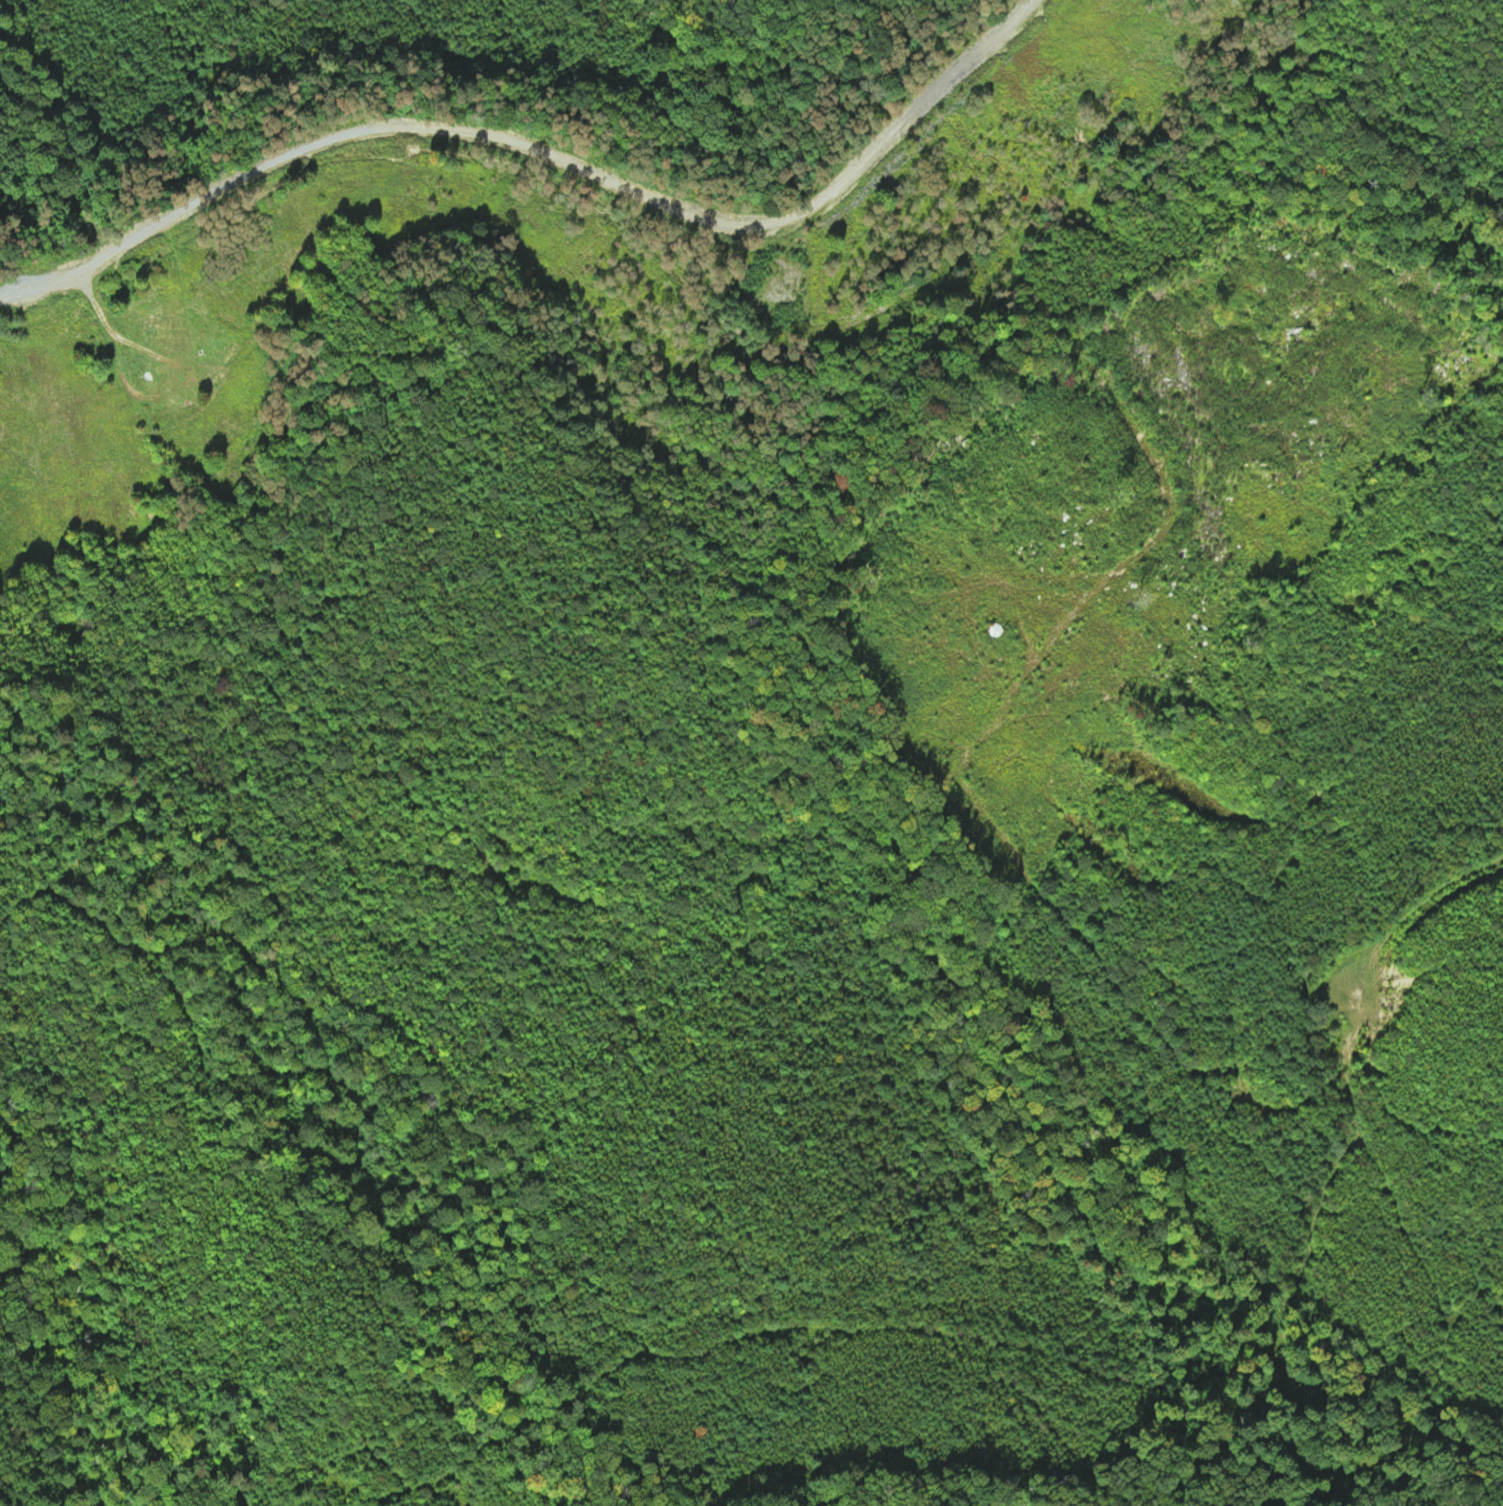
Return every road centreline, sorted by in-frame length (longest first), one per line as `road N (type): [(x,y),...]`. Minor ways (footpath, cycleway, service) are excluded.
road 1 (track): [(0,92),(222,71),(314,0)]
road 2 (track): [(670,0),(794,30),(874,24),(915,0)]

